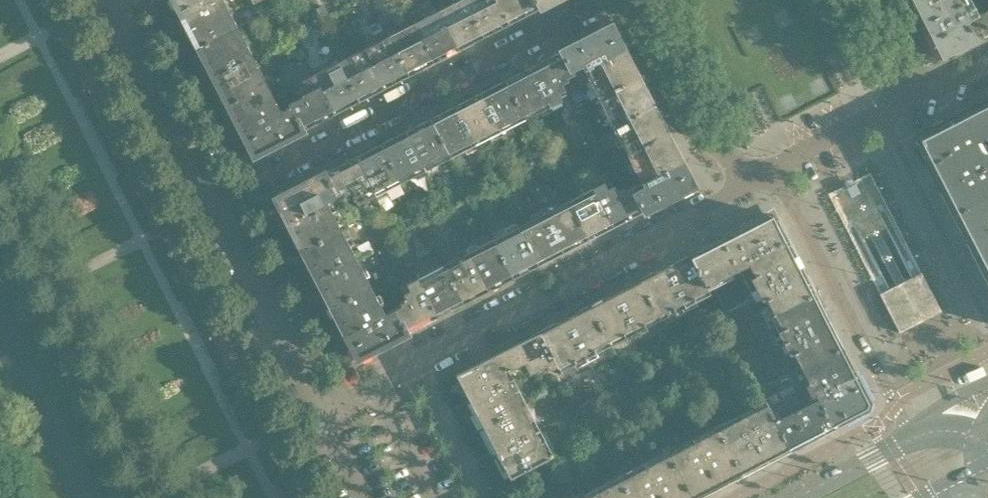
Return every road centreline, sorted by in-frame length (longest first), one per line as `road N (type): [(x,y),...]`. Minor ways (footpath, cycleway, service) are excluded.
road 1 (residential): [(731,194),(319,411),(214,198)]
road 2 (residential): [(214,198),(590,0)]
road 3 (residential): [(772,173),(908,433)]
road 4 (residential): [(214,198),(110,0)]
road 5 (residential): [(631,0),(731,194)]
road 6 (residential): [(772,173),(909,101)]
road 7 (primary): [(908,433),(783,497)]

